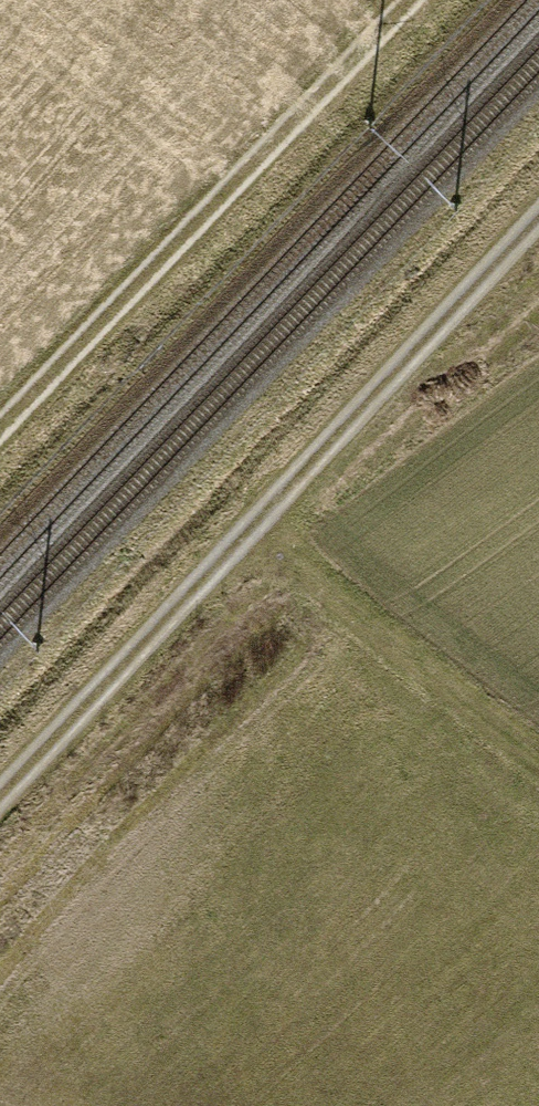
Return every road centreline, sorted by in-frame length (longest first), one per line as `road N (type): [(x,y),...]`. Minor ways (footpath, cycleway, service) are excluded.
road 1 (track): [(538,216),(0,798)]
road 2 (track): [(0,432),(414,0)]
road 3 (track): [(538,753),(252,528)]

